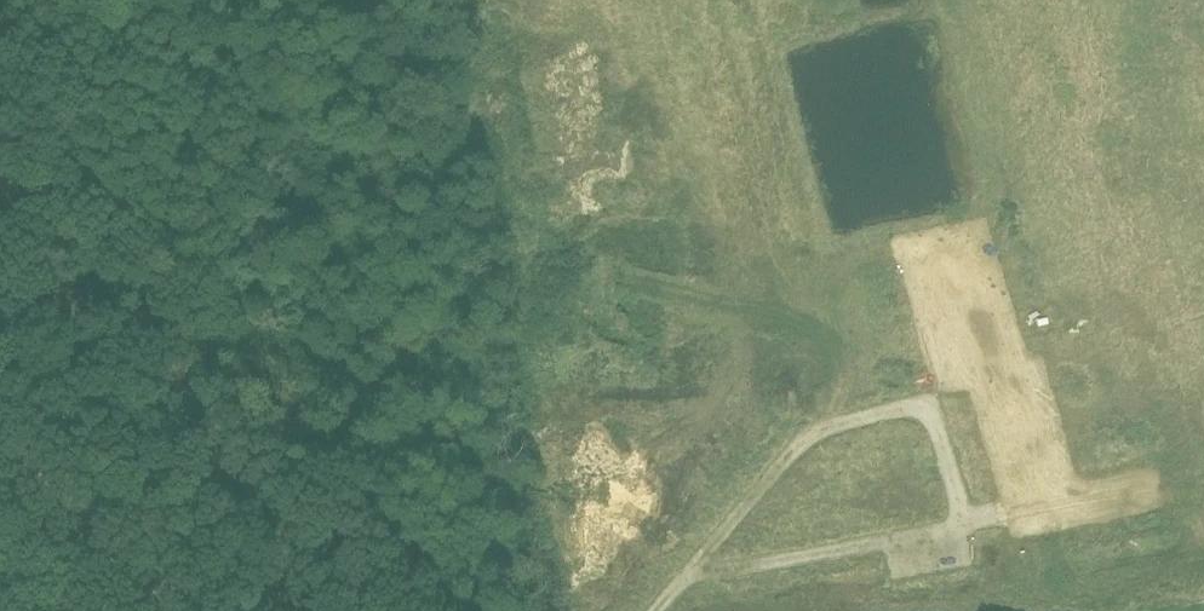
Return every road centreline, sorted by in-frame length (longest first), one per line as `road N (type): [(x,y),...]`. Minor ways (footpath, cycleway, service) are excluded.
road 1 (unclassified): [(172,610),(0,443)]

